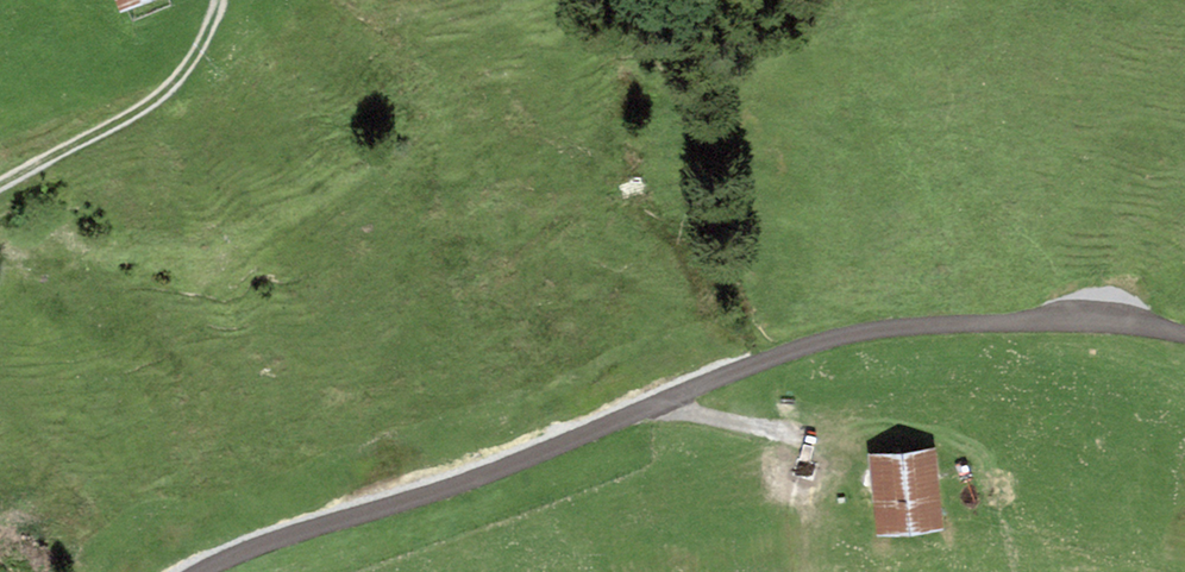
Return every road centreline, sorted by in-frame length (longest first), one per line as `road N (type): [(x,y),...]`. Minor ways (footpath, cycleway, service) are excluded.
road 1 (track): [(1184,334),(1074,320),(975,324),(875,331),(772,355),(485,476),(206,571)]
road 2 (track): [(0,186),(161,100),(189,74),(216,0)]
road 3 (track): [(651,406),(795,441)]

